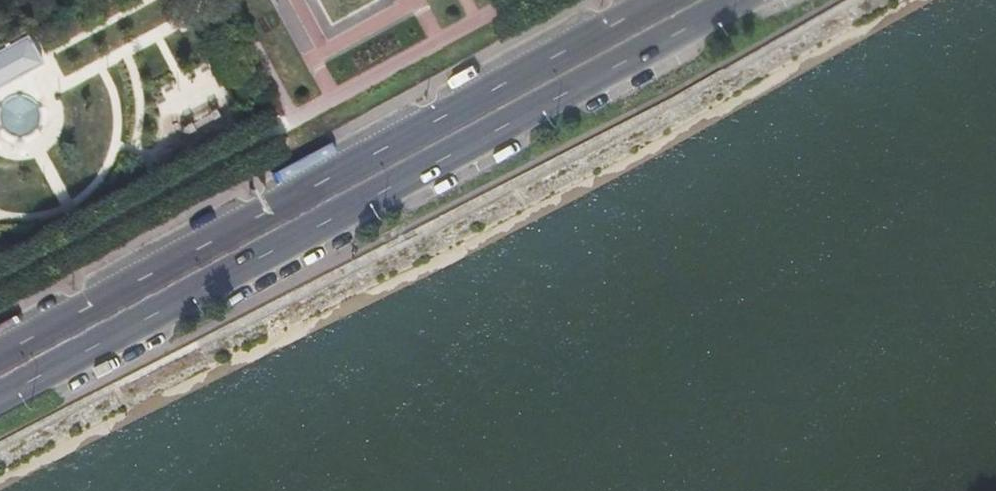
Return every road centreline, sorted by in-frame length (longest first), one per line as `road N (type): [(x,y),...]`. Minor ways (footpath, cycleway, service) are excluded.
road 1 (primary): [(0,396),(732,0)]
road 2 (primary): [(654,0),(0,351)]

